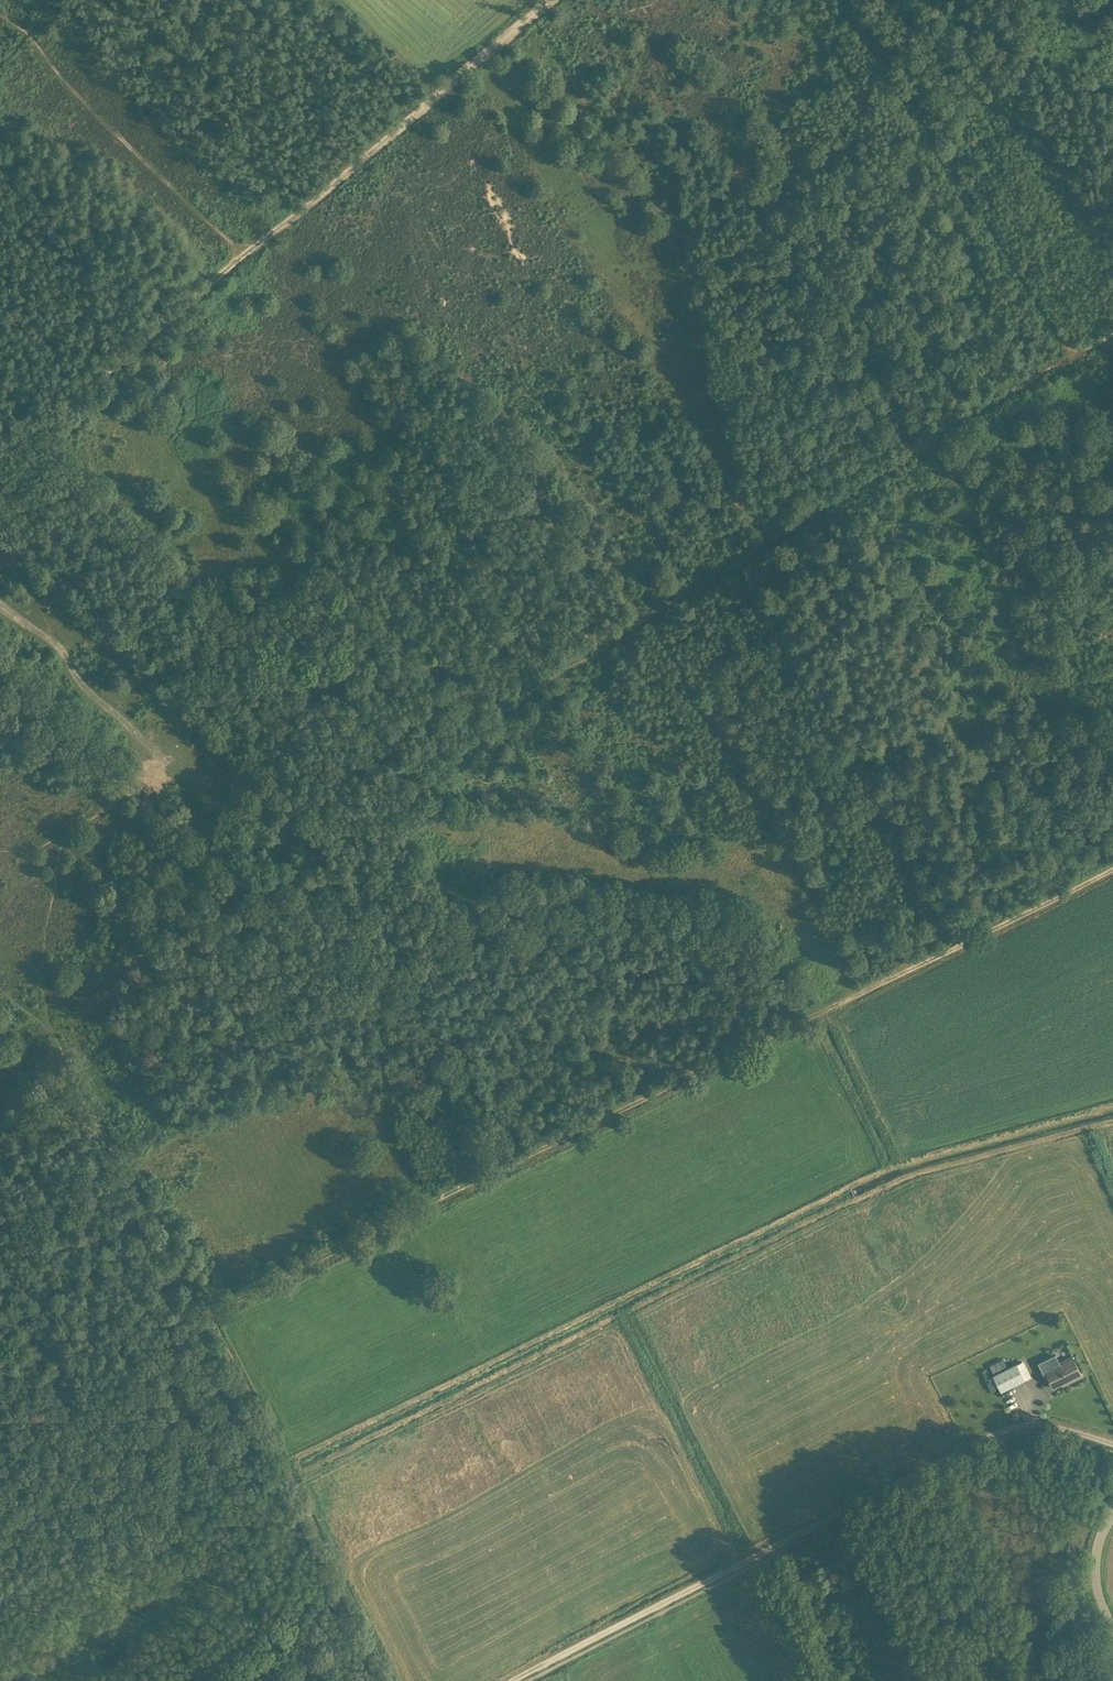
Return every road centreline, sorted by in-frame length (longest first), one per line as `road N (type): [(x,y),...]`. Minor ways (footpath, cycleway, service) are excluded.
road 1 (track): [(211,1311),(1112,874)]
road 2 (track): [(510,1680),(1017,1426)]
road 3 (track): [(852,0),(1078,361)]
road 4 (track): [(211,1311),(400,1680)]
road 5 (track): [(244,258),(555,0)]
road 6 (track): [(244,258),(0,18)]
road 7 (track): [(0,457),(244,258)]
road 8 (track): [(66,1065),(211,1311)]
road 9 (track): [(0,604),(68,655),(130,738),(161,763)]
road 10 (unclassified): [(1112,1630),(1095,1586),(1099,1540),(1112,1515)]

